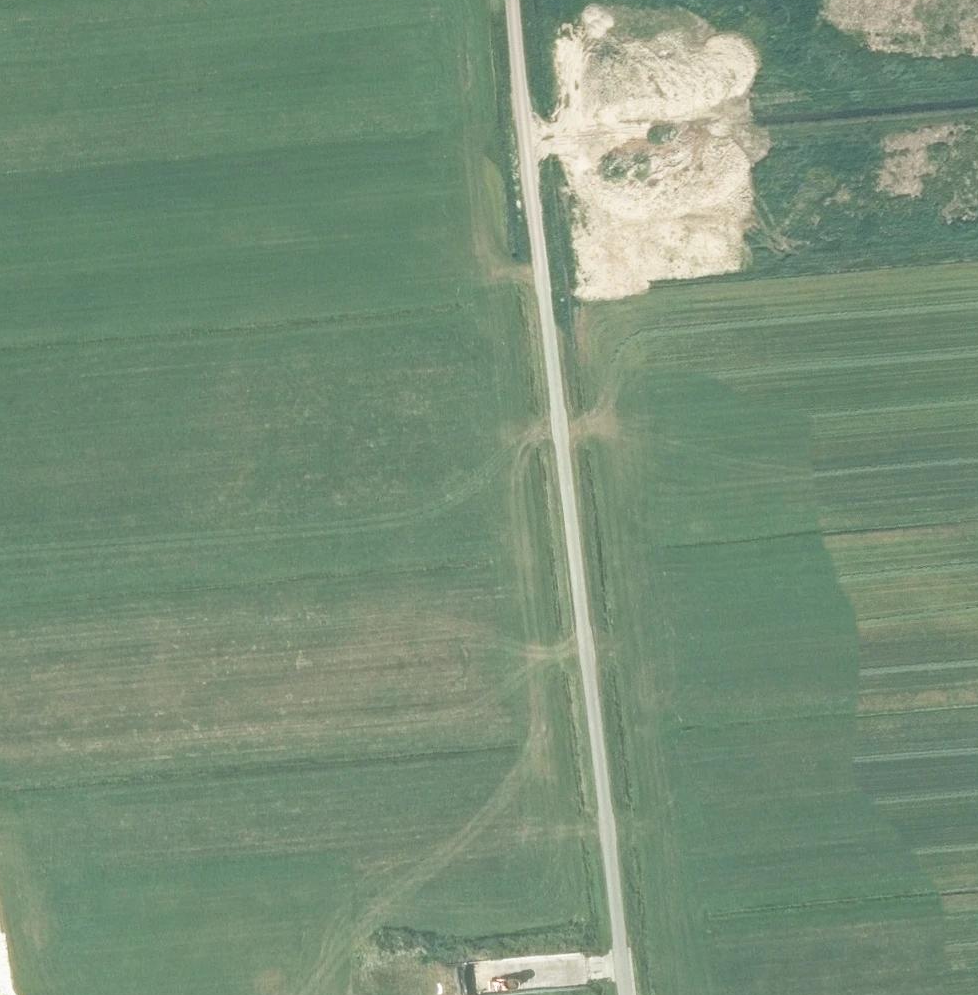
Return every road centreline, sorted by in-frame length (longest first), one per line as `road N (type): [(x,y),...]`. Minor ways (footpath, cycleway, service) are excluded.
road 1 (unclassified): [(625,994),(513,0)]

